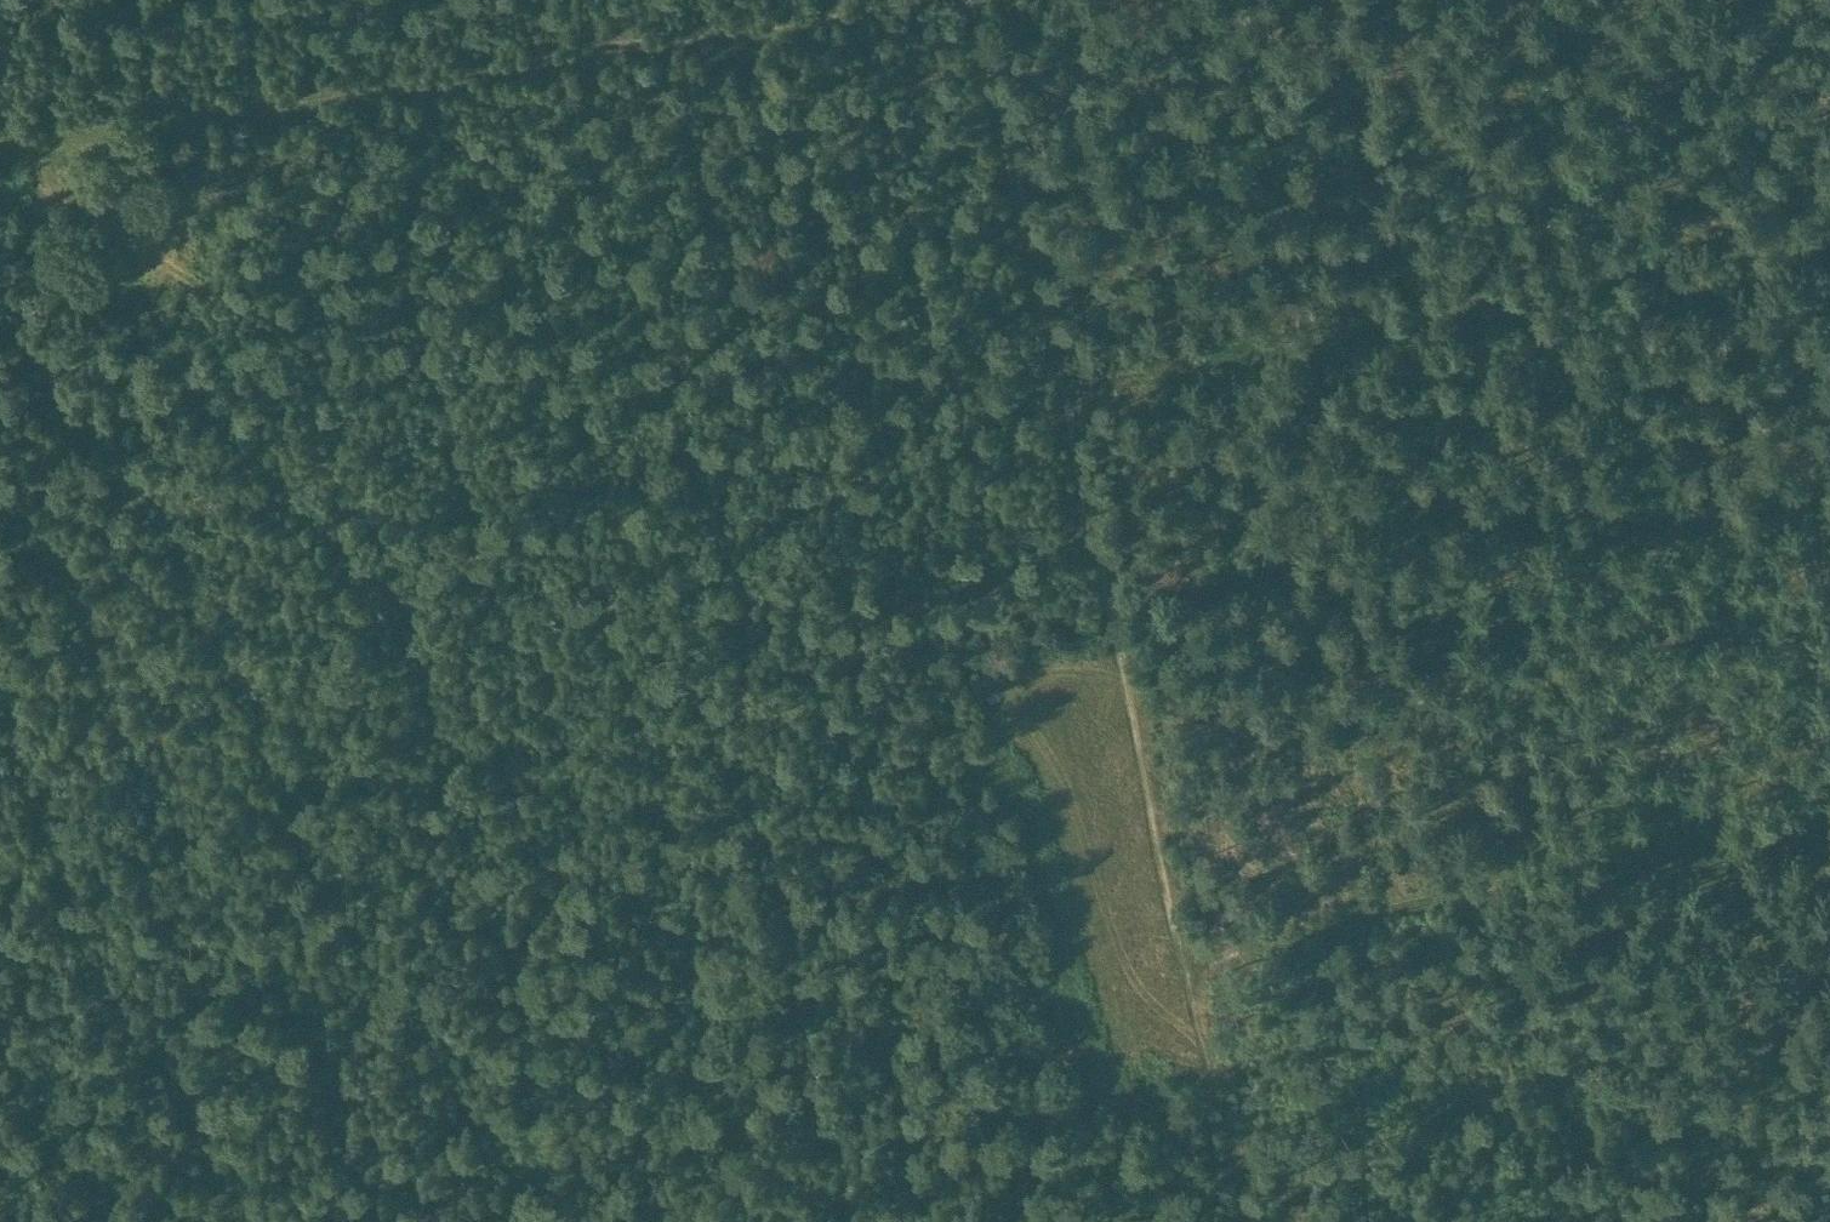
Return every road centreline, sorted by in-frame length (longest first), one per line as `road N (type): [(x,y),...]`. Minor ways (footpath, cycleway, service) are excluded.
road 1 (track): [(1222,985),(966,0)]
road 2 (track): [(1263,1221),(1222,985),(1829,845)]

